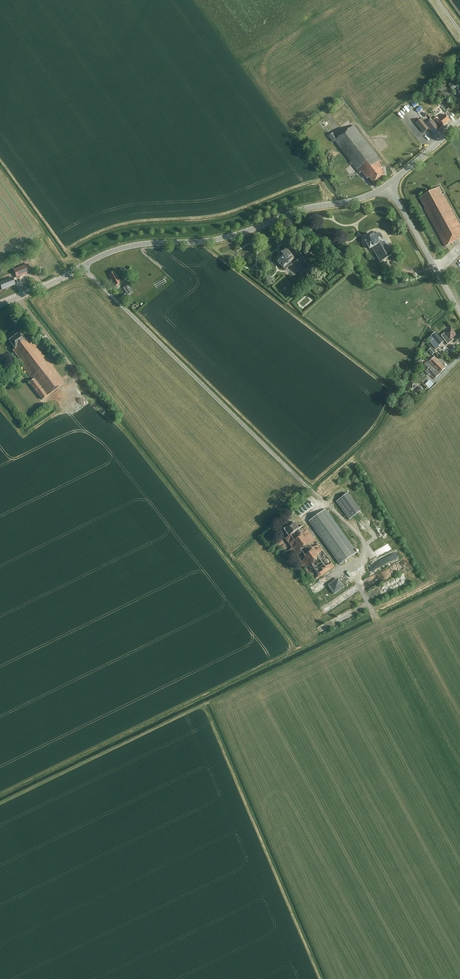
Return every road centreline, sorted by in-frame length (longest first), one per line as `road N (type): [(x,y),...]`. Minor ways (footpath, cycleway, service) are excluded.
road 1 (tertiary): [(0,305),(113,251),(225,238),(388,184)]
road 2 (tertiary): [(459,313),(388,184)]

